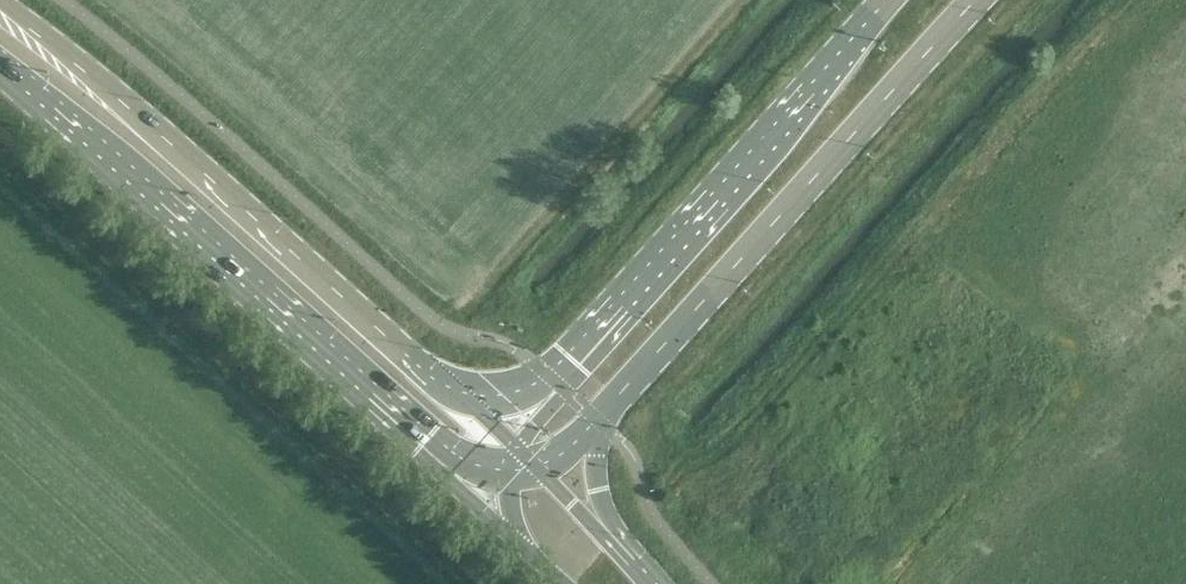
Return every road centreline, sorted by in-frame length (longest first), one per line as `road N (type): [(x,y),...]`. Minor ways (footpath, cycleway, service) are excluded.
road 1 (secondary): [(500,429),(214,170),(3,0)]
road 2 (secondary): [(0,76),(474,503)]
road 3 (secondary): [(887,0),(500,429)]
road 4 (secondary): [(599,418),(971,0)]
road 5 (secondary): [(631,564),(599,490),(599,418)]
road 6 (tertiary): [(631,564),(541,471)]
road 7 (tertiary): [(474,503),(565,583)]

